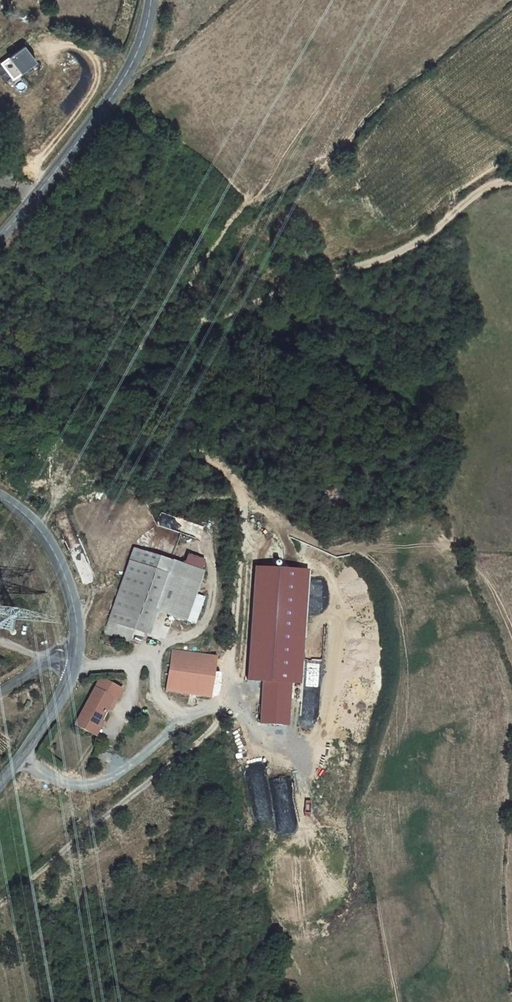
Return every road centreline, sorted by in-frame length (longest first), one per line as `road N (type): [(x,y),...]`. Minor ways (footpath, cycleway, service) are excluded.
road 1 (track): [(0,906),(204,735),(226,699),(239,493),(222,468),(134,416),(121,396),(129,371),(147,352),(413,243),(486,187),(511,181)]
road 2 (tertiary): [(0,236),(119,85),(141,42),(149,0)]
road 3 (tertiary): [(73,663),(76,621),(56,560),(36,530),(0,500)]
road 4 (tertiary): [(0,779),(56,703),(73,663)]

